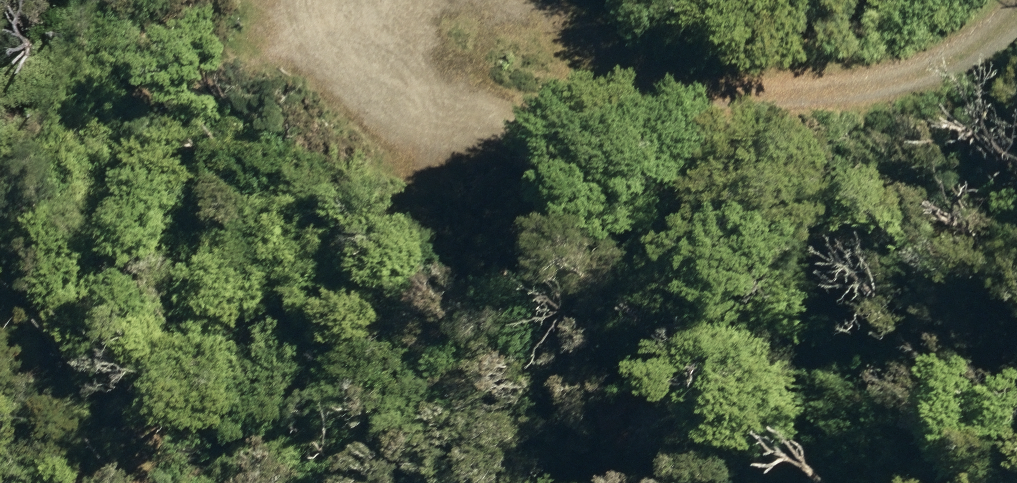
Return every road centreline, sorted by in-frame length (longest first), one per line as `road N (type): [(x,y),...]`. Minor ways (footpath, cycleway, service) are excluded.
road 1 (track): [(1016,19),(850,107),(383,154),(354,213),(178,424),(146,482)]
road 2 (track): [(546,0),(637,68),(677,123)]
road 3 (track): [(383,154),(320,41),(312,0)]

